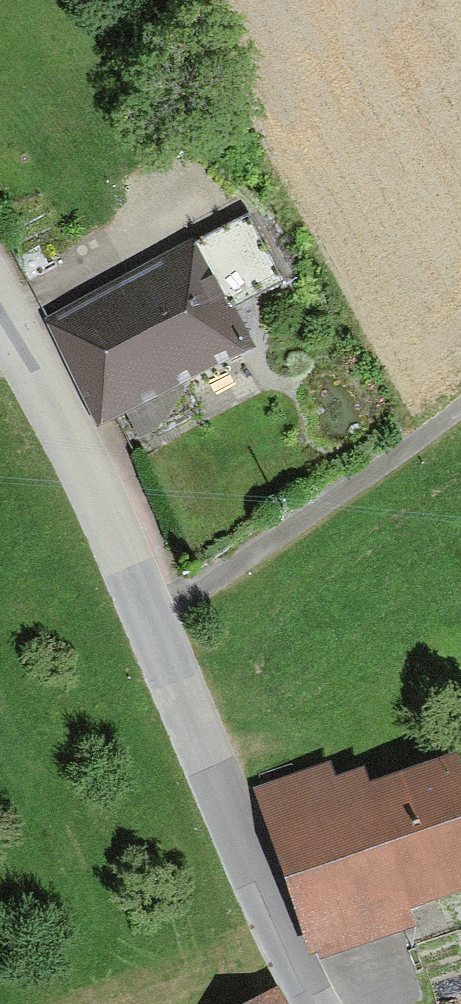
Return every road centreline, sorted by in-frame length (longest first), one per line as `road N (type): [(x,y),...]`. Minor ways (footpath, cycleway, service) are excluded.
road 1 (unclassified): [(152,642),(233,857),(310,1003)]
road 2 (residential): [(152,642),(460,406)]
road 3 (unclassified): [(0,359),(152,642)]

